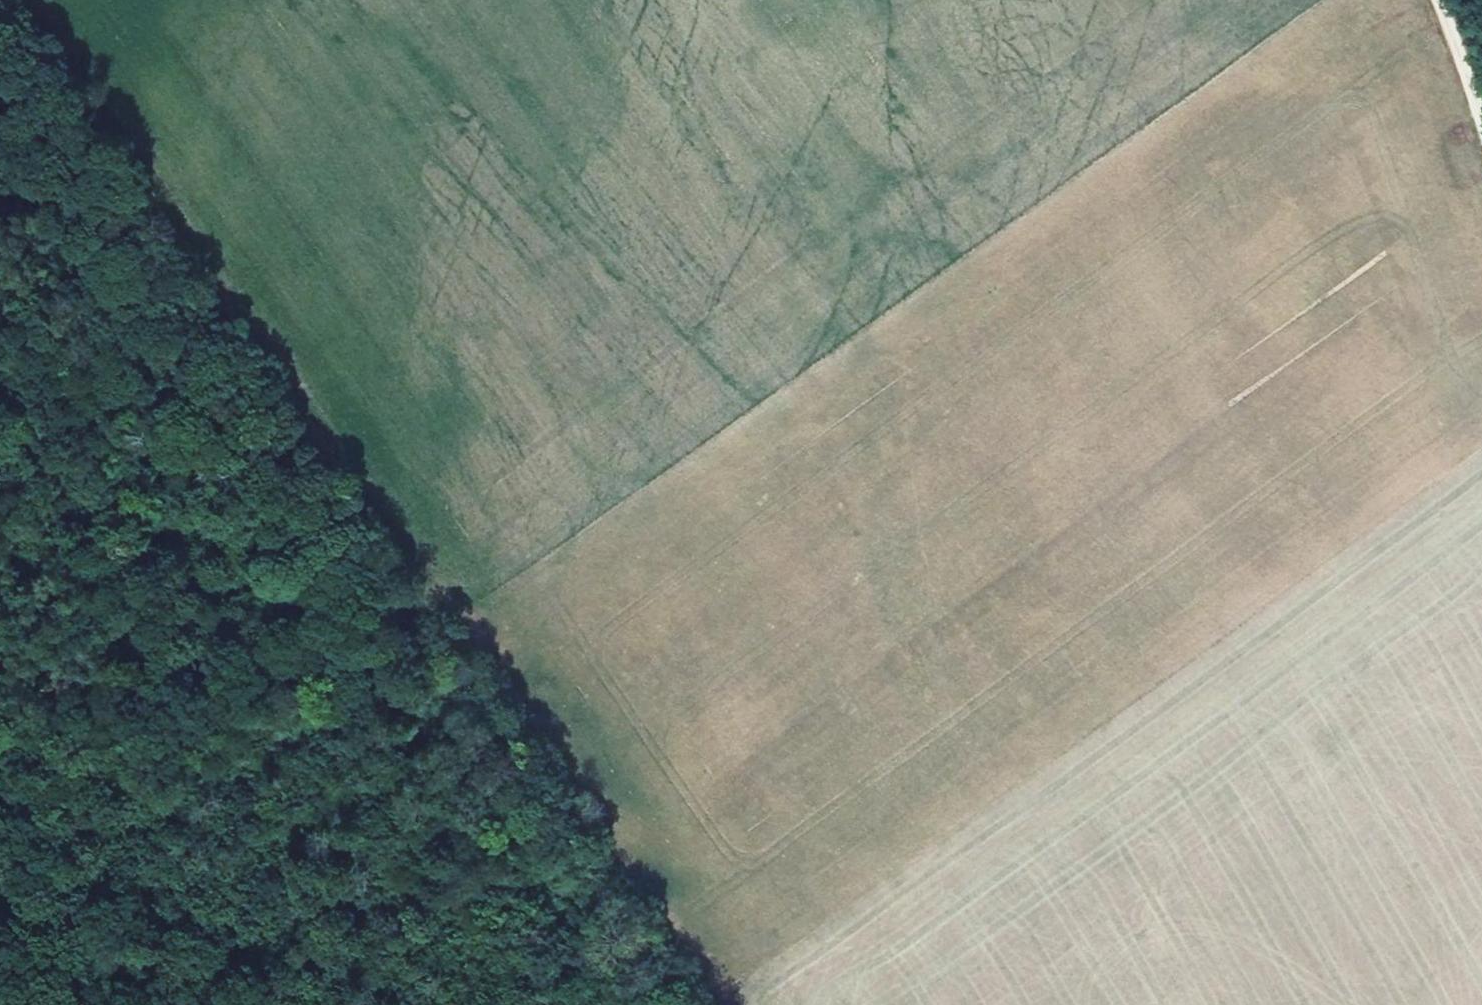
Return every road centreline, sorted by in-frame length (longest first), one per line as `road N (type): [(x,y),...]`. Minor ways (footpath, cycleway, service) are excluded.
road 1 (track): [(1426,0),(1481,139)]

